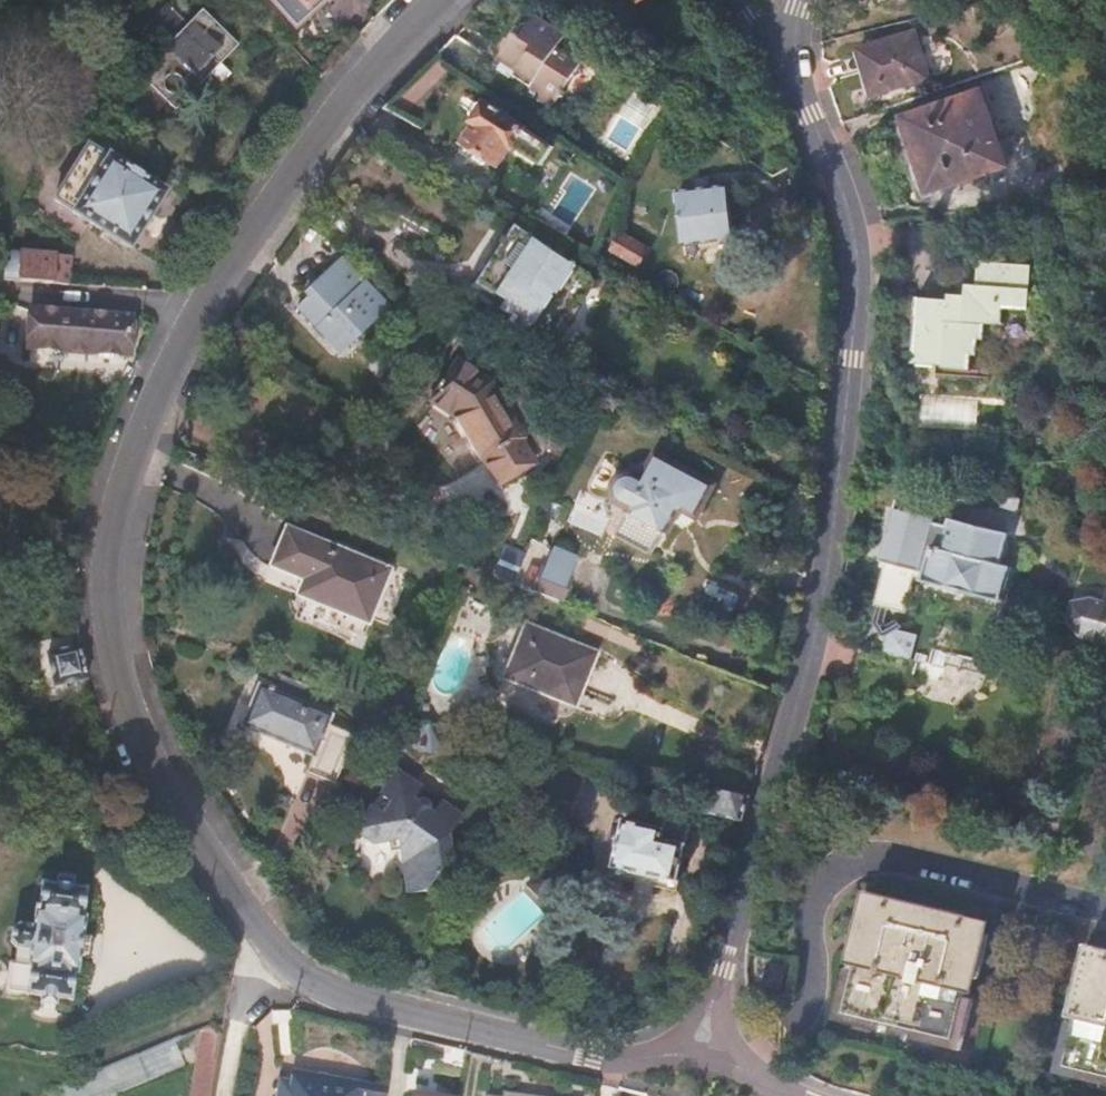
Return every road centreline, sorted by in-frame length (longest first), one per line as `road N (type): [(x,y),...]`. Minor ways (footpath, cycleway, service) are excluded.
road 1 (residential): [(705,1066),(793,722),(855,355),(857,238),(784,60)]
road 2 (residential): [(207,309),(125,482),(107,577),(112,634),(169,796),(290,971)]
road 3 (residential): [(290,971),(415,1010),(705,1066)]
road 4 (residential): [(207,309),(359,93),(446,0)]
road 5 (residential): [(0,292),(207,309)]
road 6 (residential): [(290,971),(243,1017),(227,1095)]

